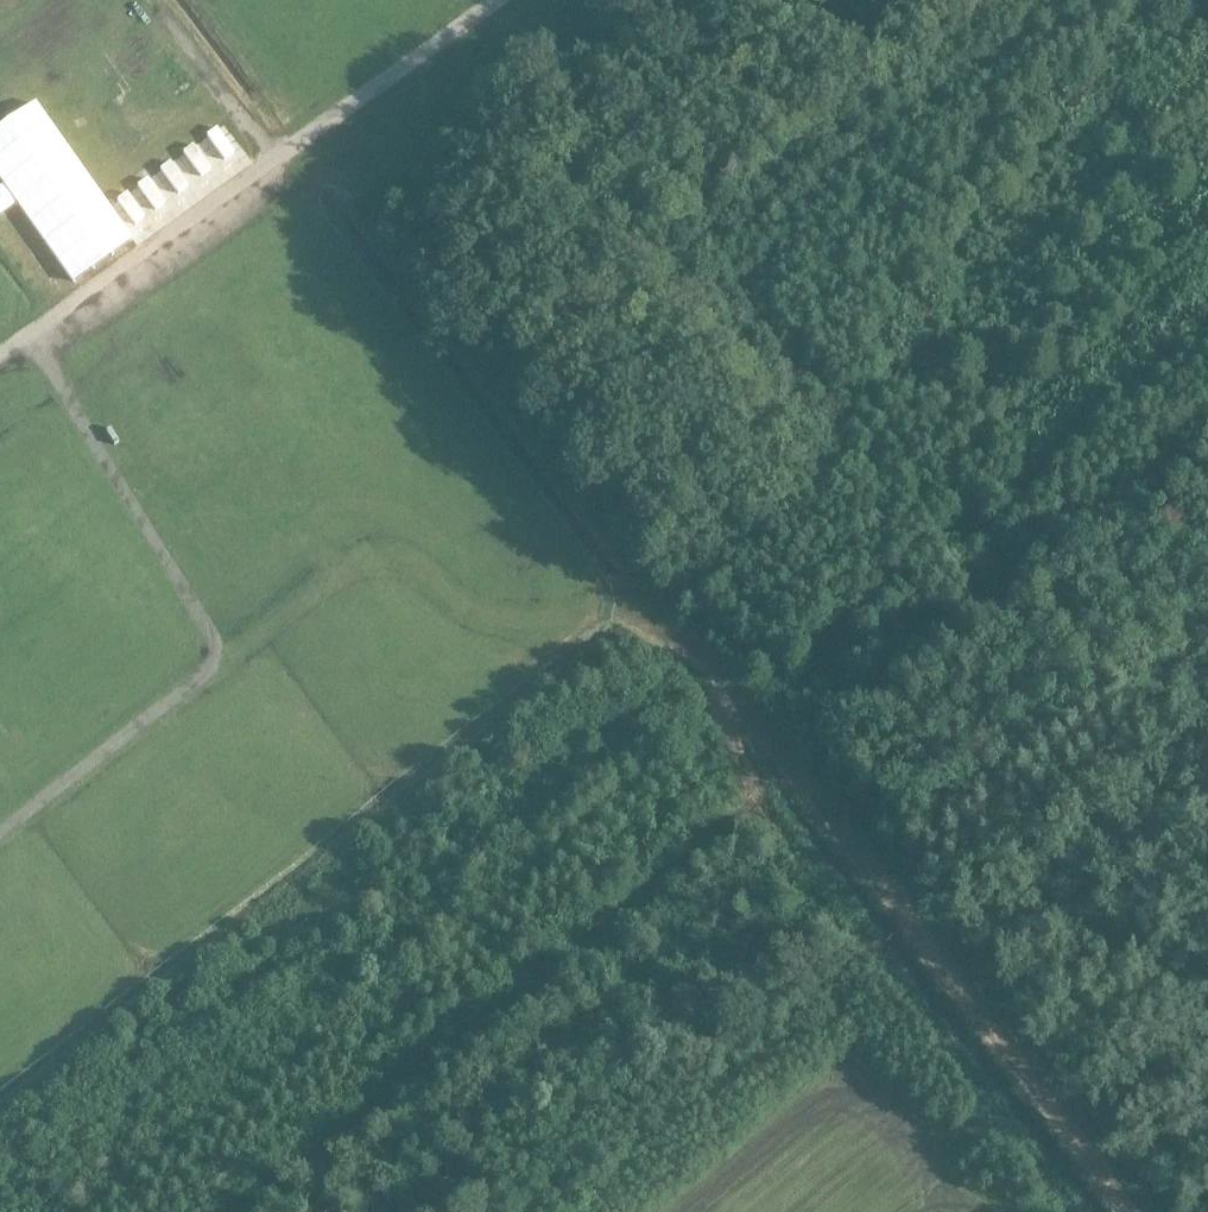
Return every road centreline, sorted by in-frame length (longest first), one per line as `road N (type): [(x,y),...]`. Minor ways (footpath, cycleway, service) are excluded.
road 1 (track): [(276,156),(164,16)]

